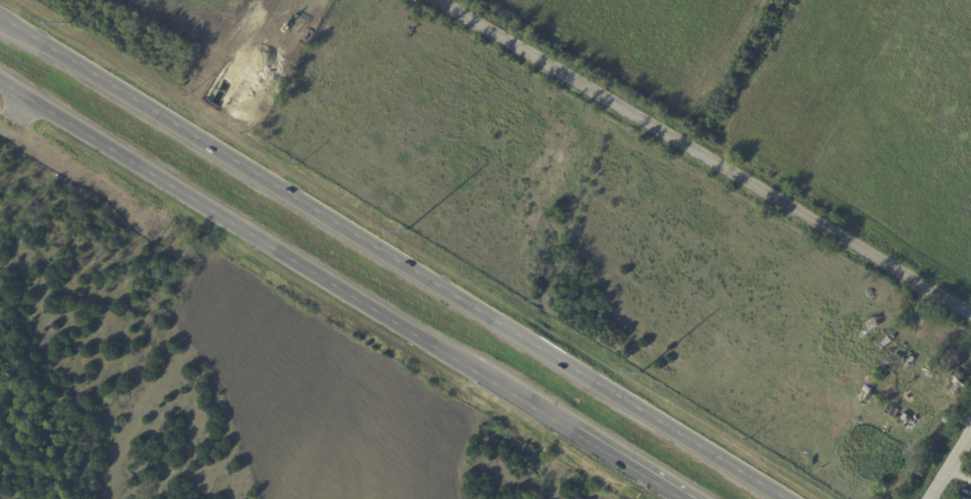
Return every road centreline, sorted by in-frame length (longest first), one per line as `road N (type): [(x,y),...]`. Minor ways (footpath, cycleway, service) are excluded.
road 1 (primary): [(786,498),(3,18)]
road 2 (residential): [(441,0),(970,316)]
road 3 (primary): [(0,81),(489,381)]
road 4 (primary): [(489,381),(682,498)]

